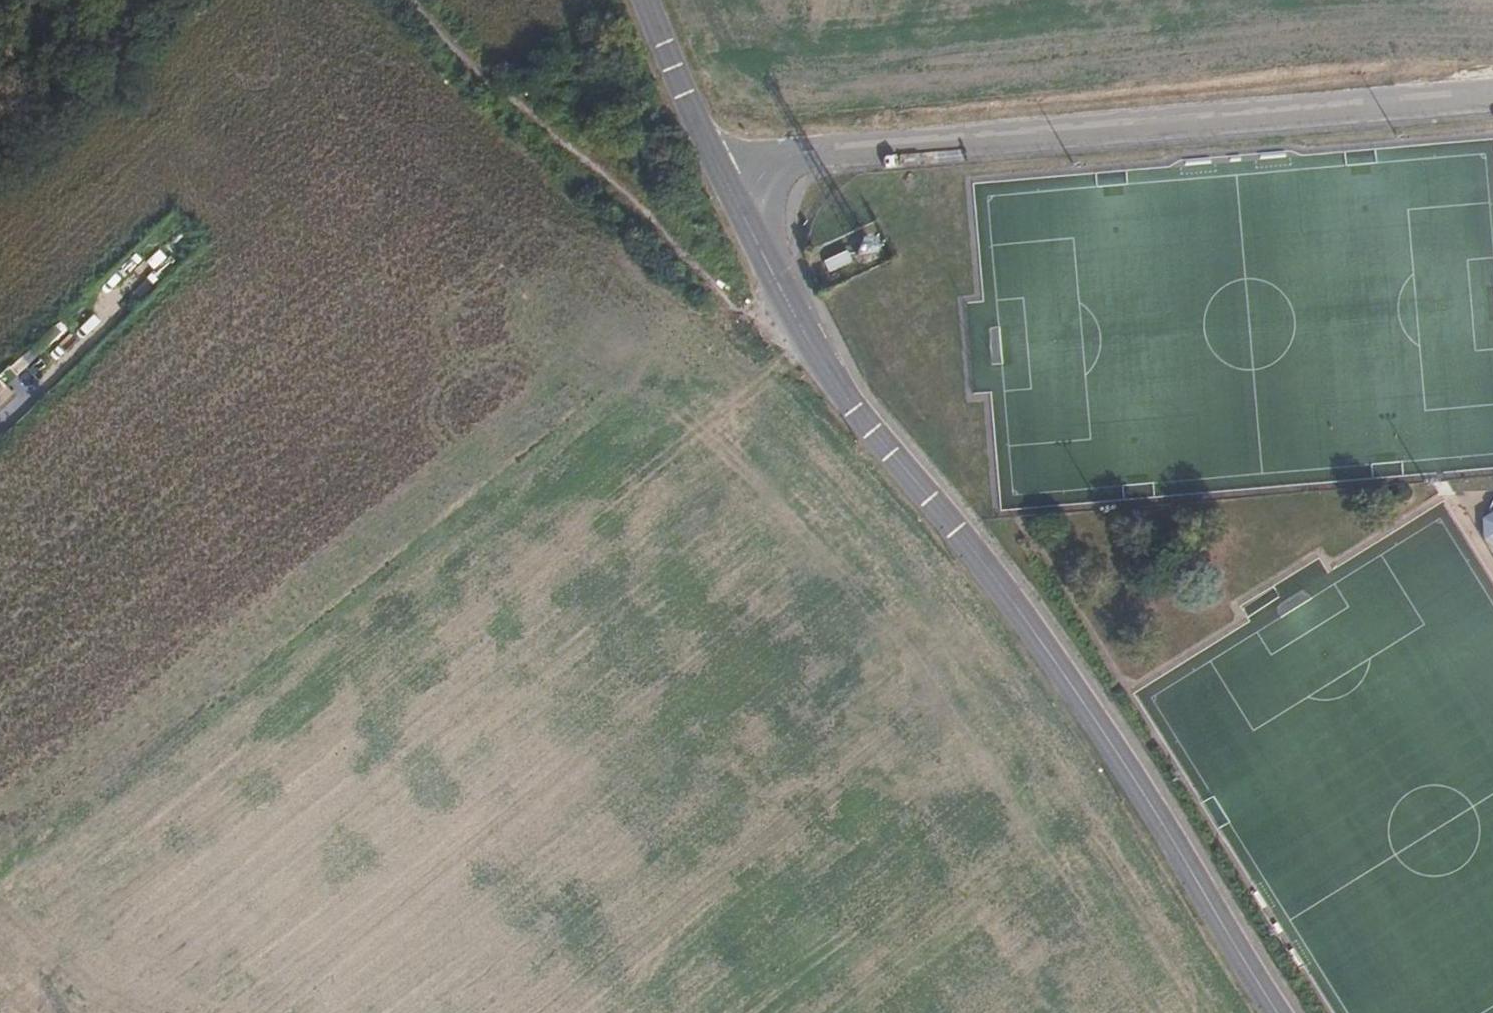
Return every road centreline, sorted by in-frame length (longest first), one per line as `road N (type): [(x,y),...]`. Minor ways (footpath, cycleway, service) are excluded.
road 1 (tertiary): [(721,176),(793,314),(856,411),(1021,615),(1277,1012)]
road 2 (residential): [(1492,95),(797,153),(721,176)]
road 3 (tertiary): [(653,0),(721,176)]

